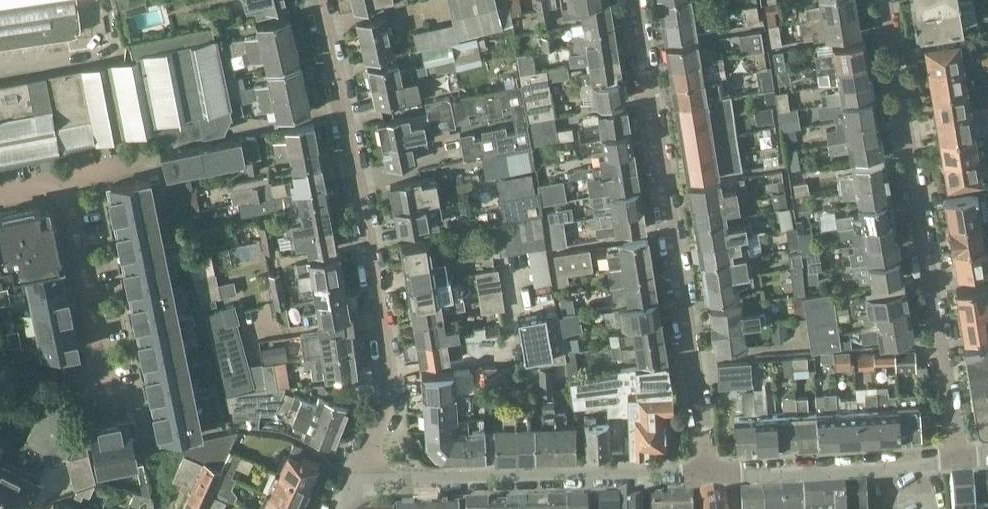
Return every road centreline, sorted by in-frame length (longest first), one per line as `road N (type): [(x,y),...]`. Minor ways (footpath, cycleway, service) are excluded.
road 1 (residential): [(320,0),(389,362),(365,476)]
road 2 (residential): [(713,475),(636,0)]
road 3 (residential): [(960,464),(885,0)]
road 4 (residential): [(713,475),(397,483),(365,476)]
road 5 (residential): [(960,464),(713,475)]
road 6 (residential): [(73,177),(123,396)]

